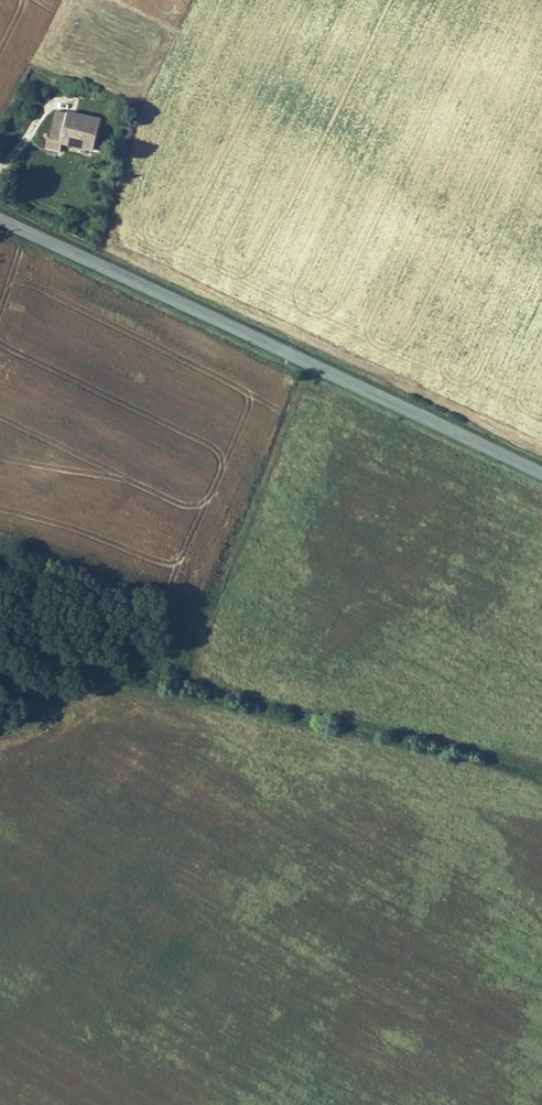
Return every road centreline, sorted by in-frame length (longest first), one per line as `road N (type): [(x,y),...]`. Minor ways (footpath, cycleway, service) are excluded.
road 1 (tertiary): [(0,217),(541,469)]

